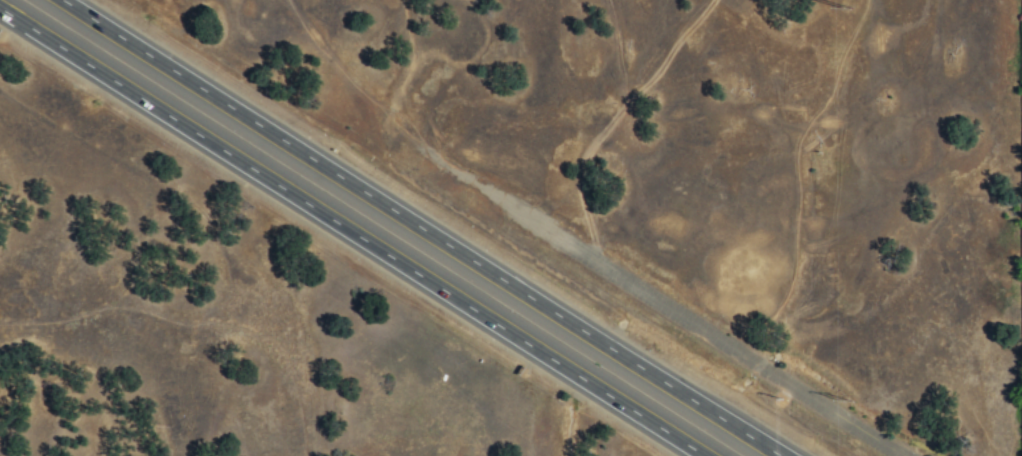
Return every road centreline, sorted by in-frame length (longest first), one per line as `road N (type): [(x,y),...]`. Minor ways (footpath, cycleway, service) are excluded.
road 1 (motorway): [(785,455),(66,0)]
road 2 (motorway): [(0,5),(709,455)]
road 3 (residential): [(910,455),(446,164)]

